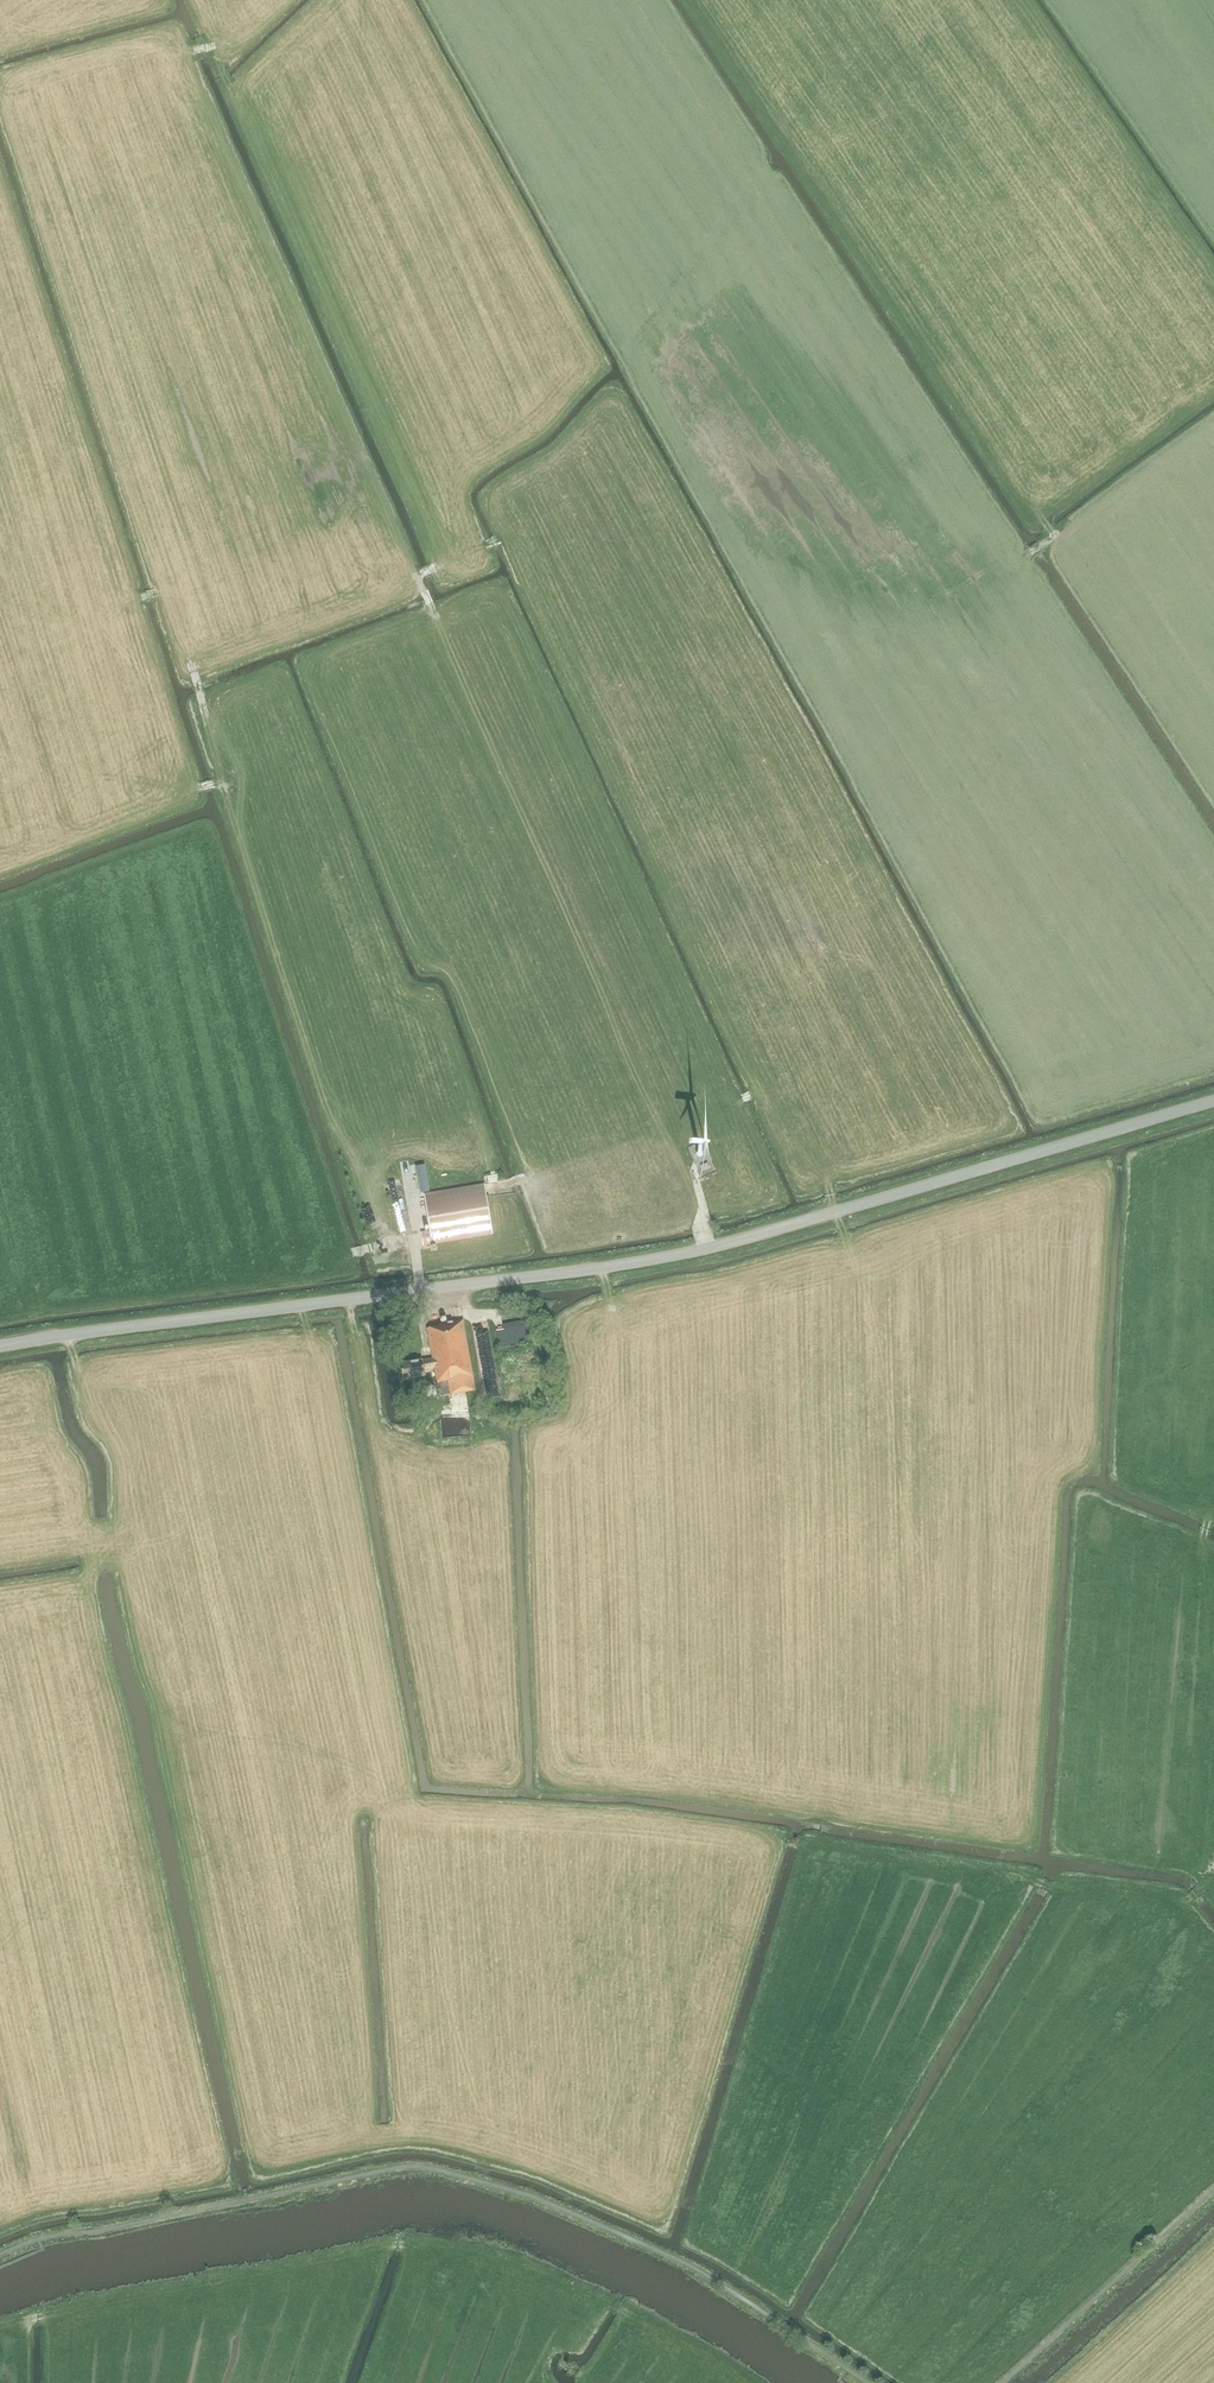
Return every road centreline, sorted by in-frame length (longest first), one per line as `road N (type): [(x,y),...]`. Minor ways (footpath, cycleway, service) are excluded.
road 1 (tertiary): [(0,1350),(694,1251),(1213,1099)]

